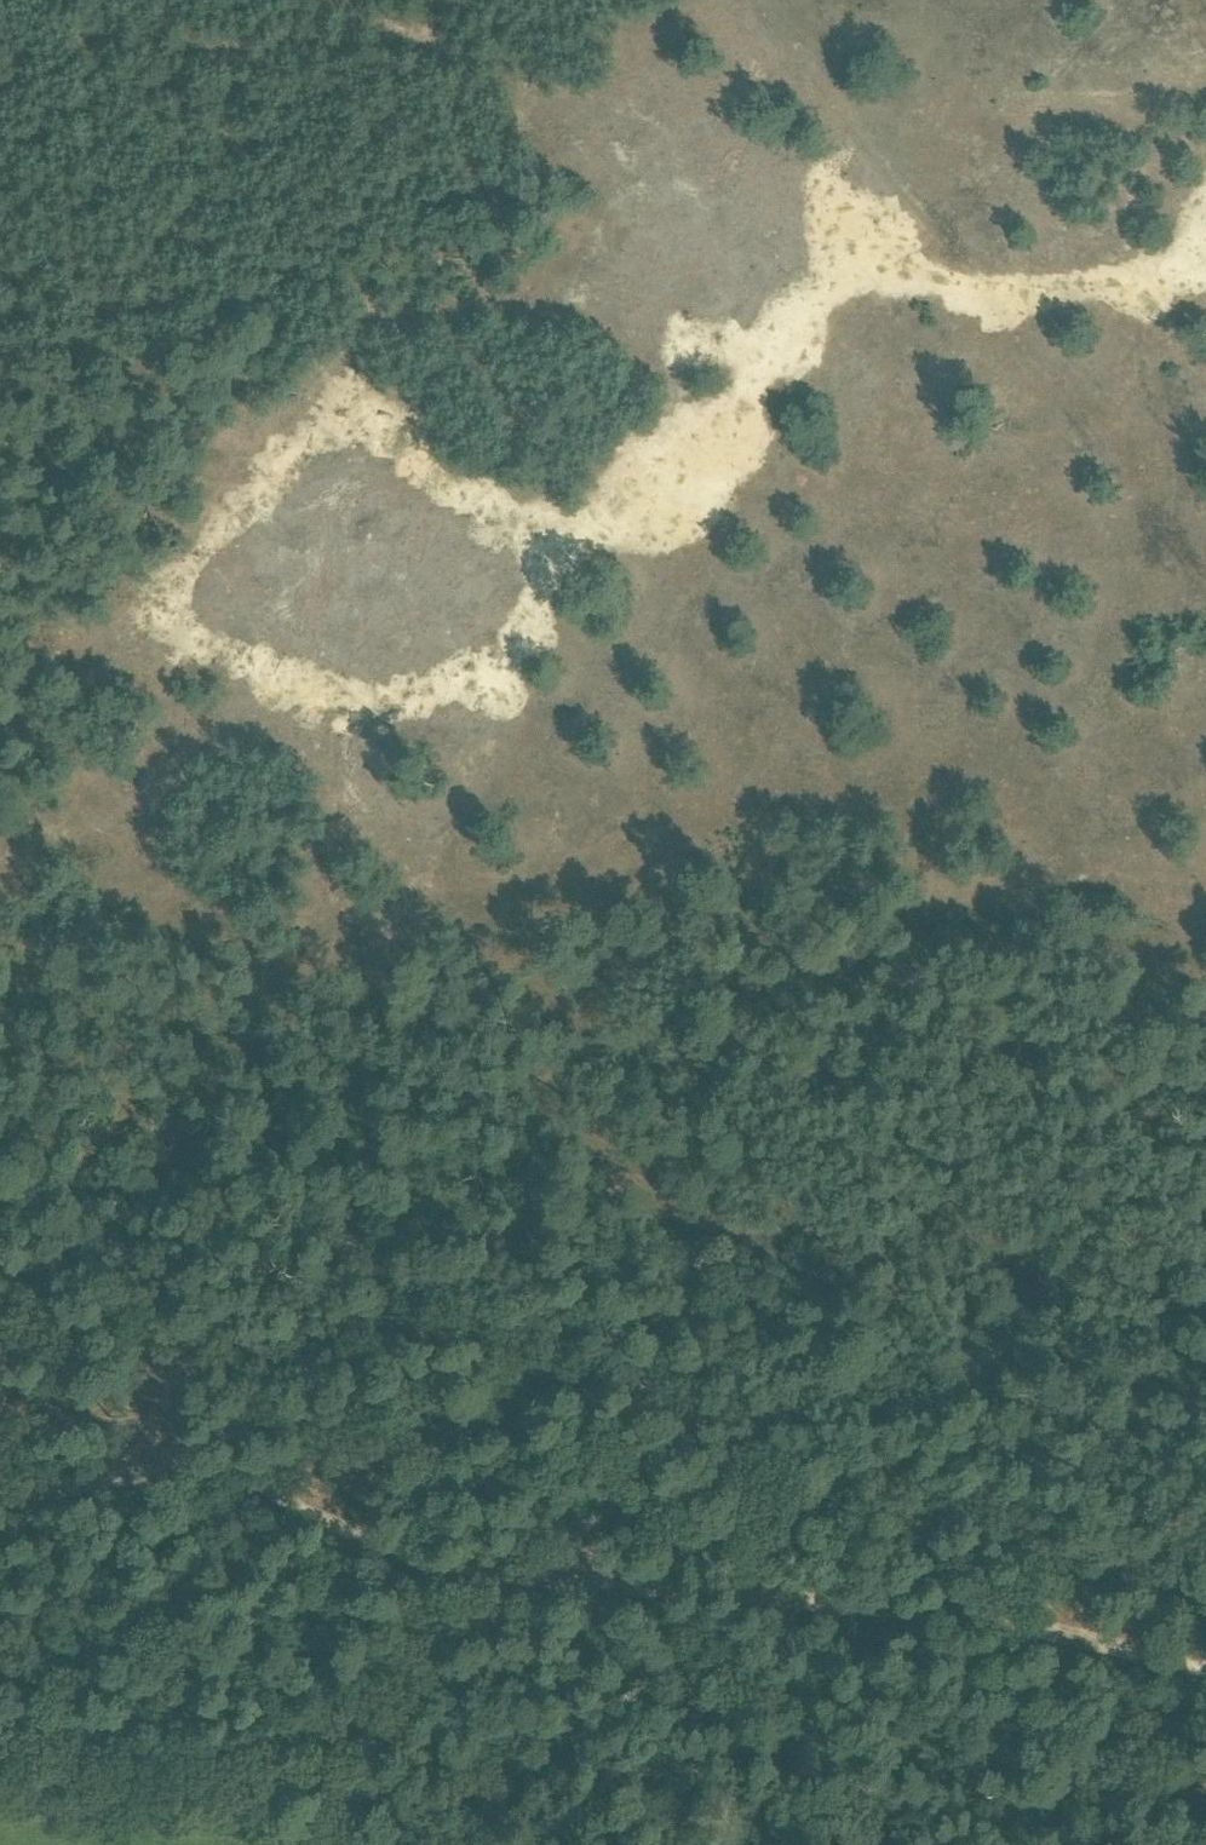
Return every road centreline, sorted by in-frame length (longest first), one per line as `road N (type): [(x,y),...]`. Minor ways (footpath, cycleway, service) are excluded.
road 1 (track): [(0,1493),(28,1497),(195,1465),(433,1561),(1087,1629),(1205,1657)]
road 2 (track): [(1205,580),(760,0)]

